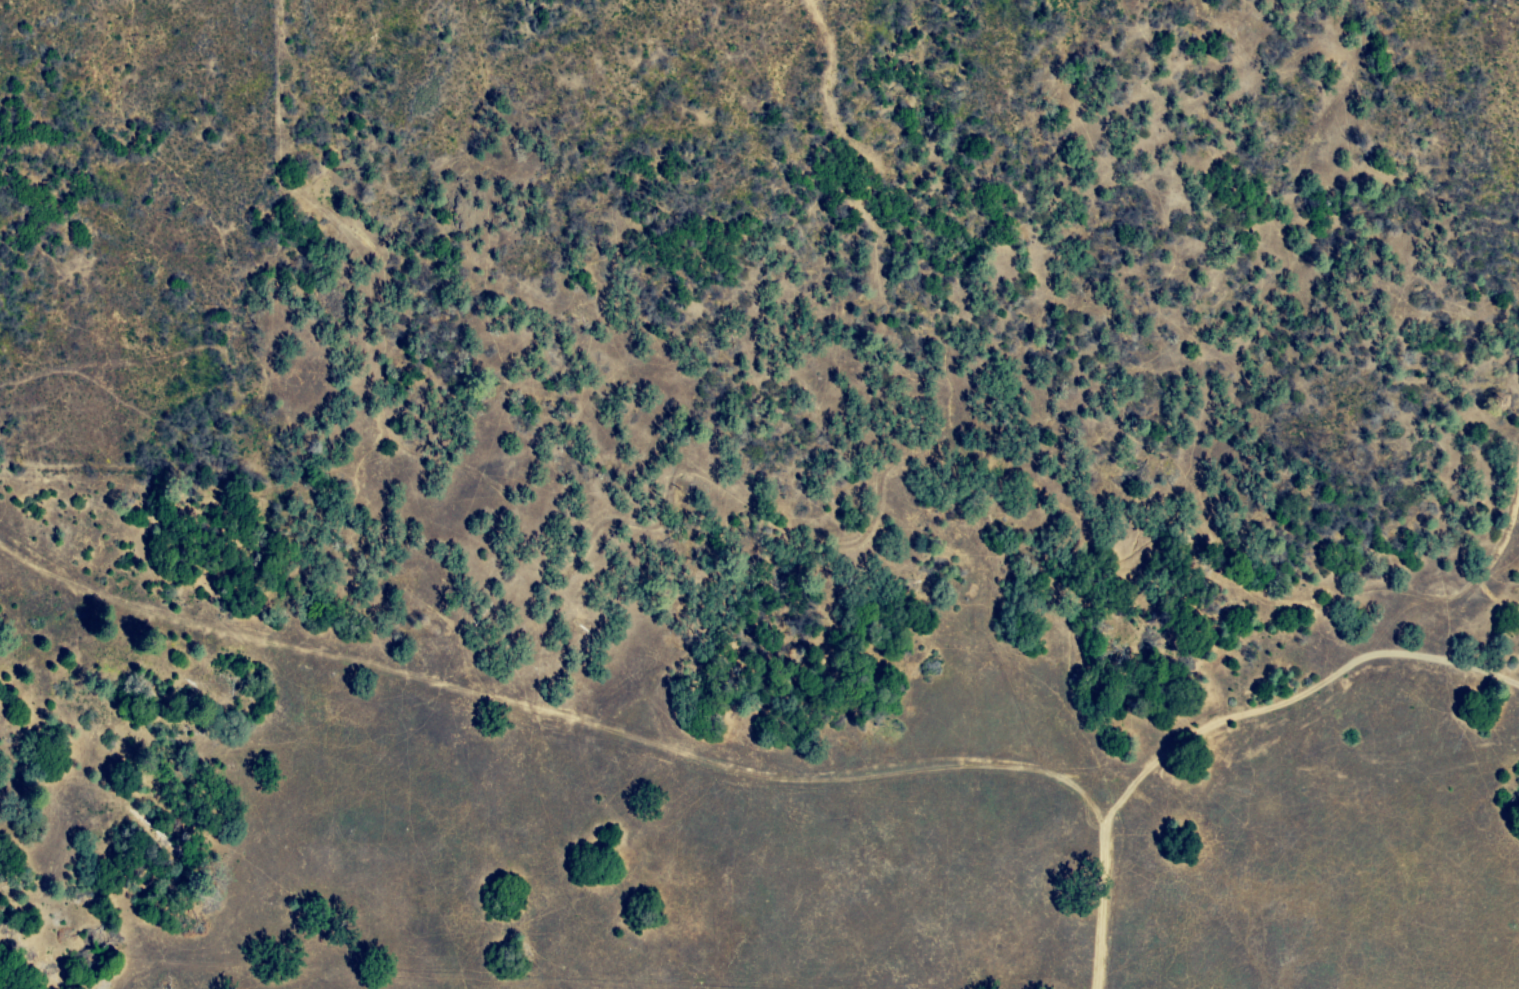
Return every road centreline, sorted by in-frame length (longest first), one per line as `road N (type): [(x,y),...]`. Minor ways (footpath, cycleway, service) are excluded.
road 1 (track): [(1101,988),(1105,877),(1118,814),(1074,689),(1077,579),(1034,489),(942,439),(899,380),(870,191),(825,97),(833,58),(809,0)]
road 2 (track): [(0,452),(157,444),(219,423),(256,392),(276,327),(269,256),(306,142),(385,0)]
road 3 (track): [(1118,814),(1144,776),(1185,750),(1369,666),(1424,664),(1518,690)]

